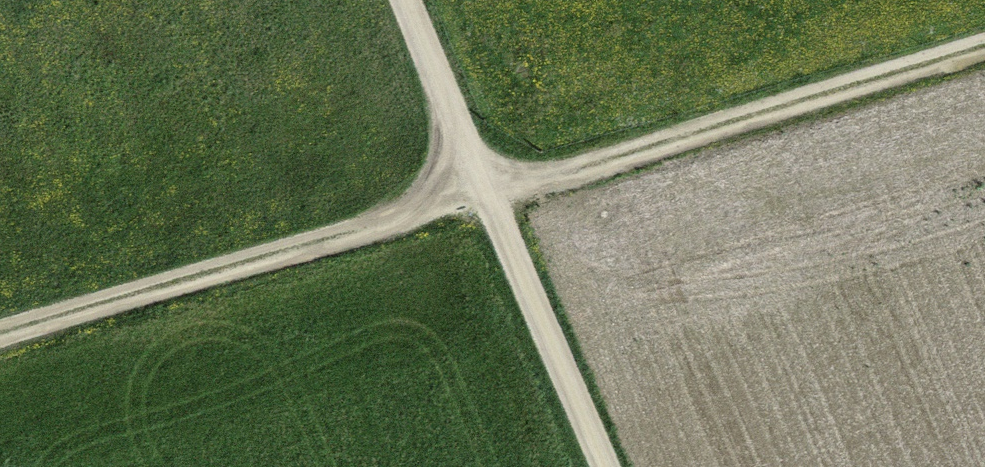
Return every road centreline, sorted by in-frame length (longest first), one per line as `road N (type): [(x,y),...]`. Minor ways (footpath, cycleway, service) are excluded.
road 1 (track): [(984,45),(0,331)]
road 2 (track): [(600,466),(402,0)]

